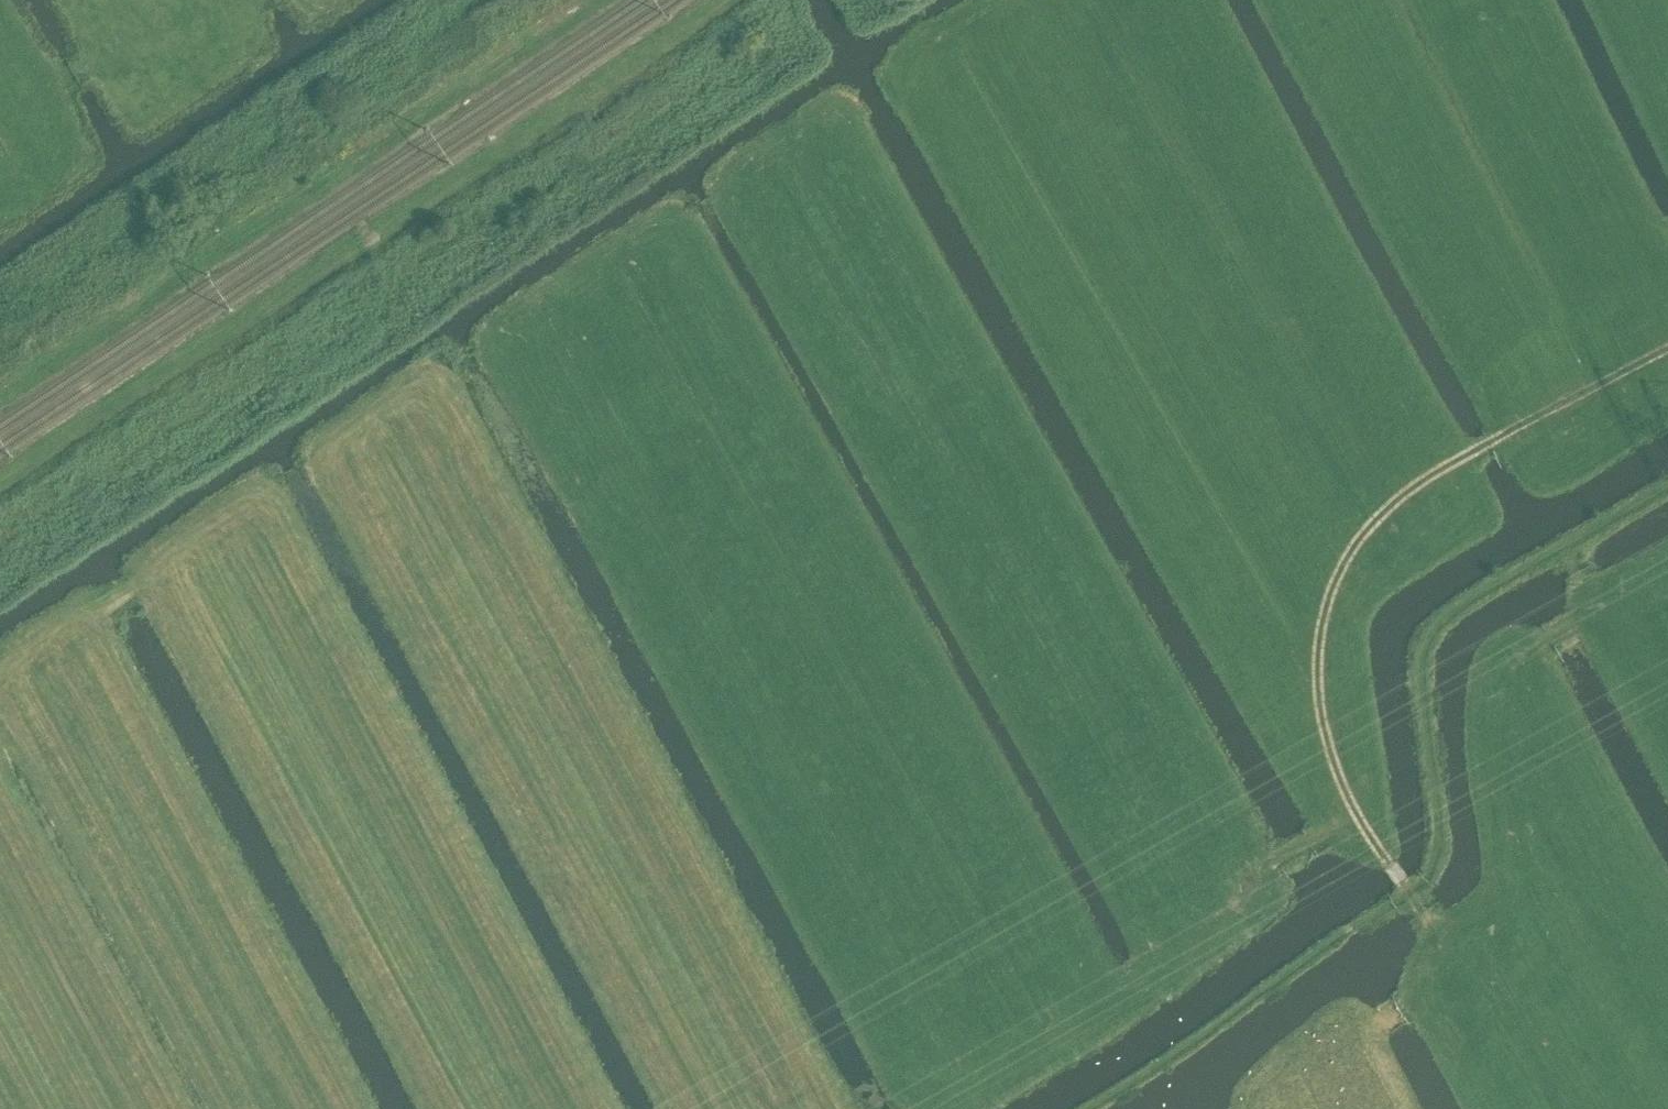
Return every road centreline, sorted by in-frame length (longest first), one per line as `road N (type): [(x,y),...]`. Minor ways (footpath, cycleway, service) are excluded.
road 1 (track): [(1667,348),(1485,443),(1388,505),(1329,595),(1323,718),(1357,822),(1424,913)]

